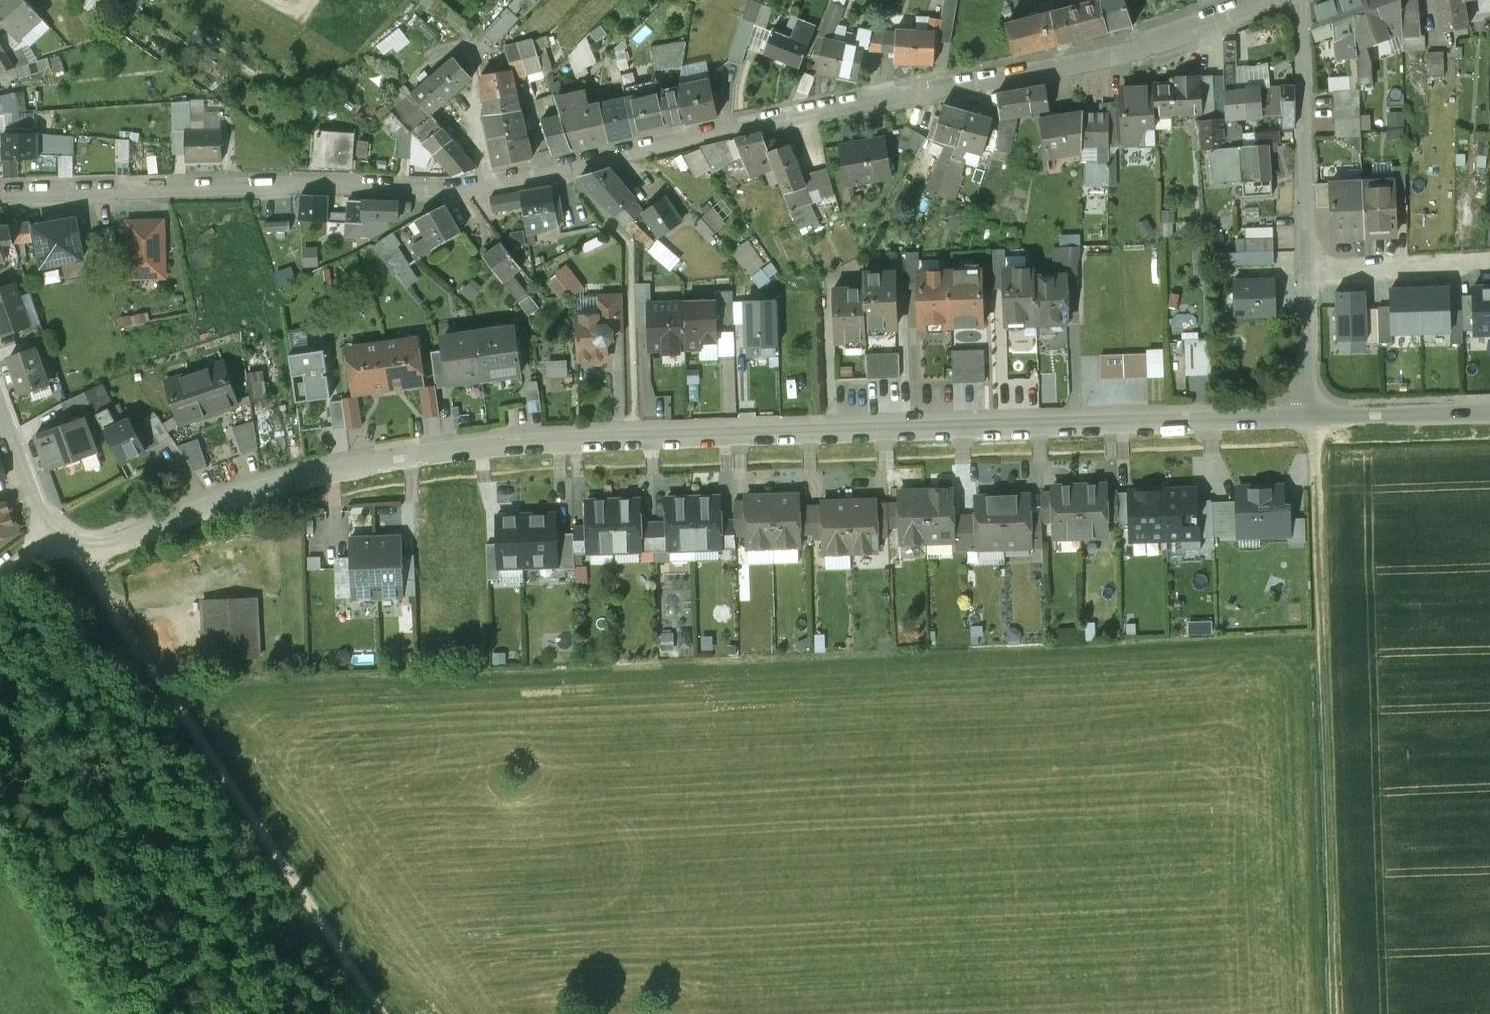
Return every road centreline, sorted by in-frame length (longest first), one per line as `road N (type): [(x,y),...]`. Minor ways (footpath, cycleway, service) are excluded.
road 1 (residential): [(1313,420),(651,437),(433,452),(281,483),(87,554),(56,537),(40,510),(0,405)]
road 2 (residential): [(1269,0),(1144,49),(722,128),(452,191),(0,192)]
road 3 (track): [(1313,420),(1337,1013)]
road 4 (track): [(369,1013),(87,554)]
road 5 (residential): [(1301,0),(1313,420)]
road 6 (residential): [(1489,415),(1313,420)]

